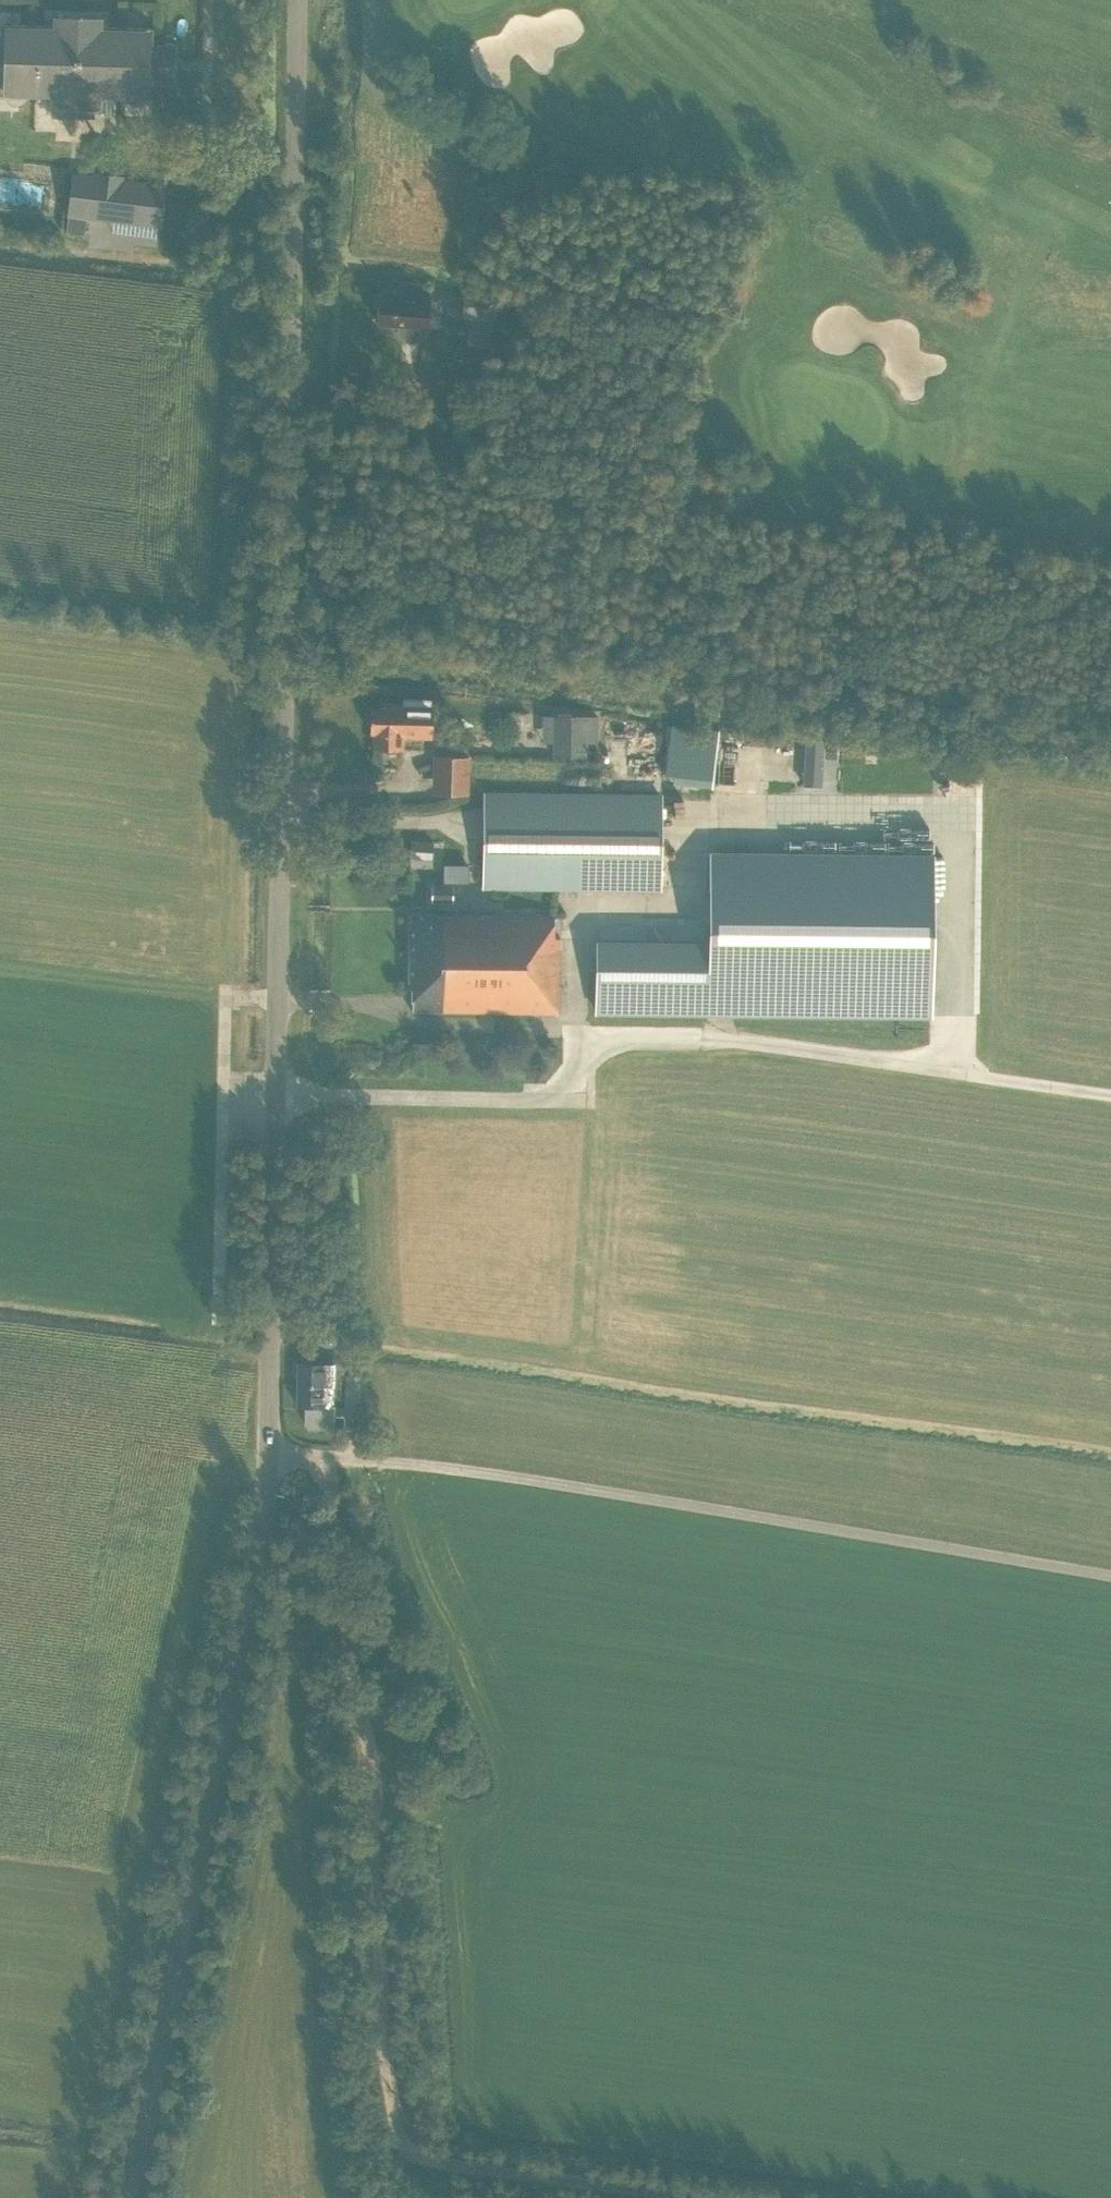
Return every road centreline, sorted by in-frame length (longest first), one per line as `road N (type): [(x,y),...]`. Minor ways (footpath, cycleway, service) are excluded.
road 1 (tertiary): [(128,2197),(269,1487),(297,467),(299,0)]
road 2 (track): [(396,2107),(326,1459)]
road 3 (track): [(406,2197),(396,2107),(422,2145),(522,2171),(766,2197)]
road 4 (track): [(297,467),(561,495)]

